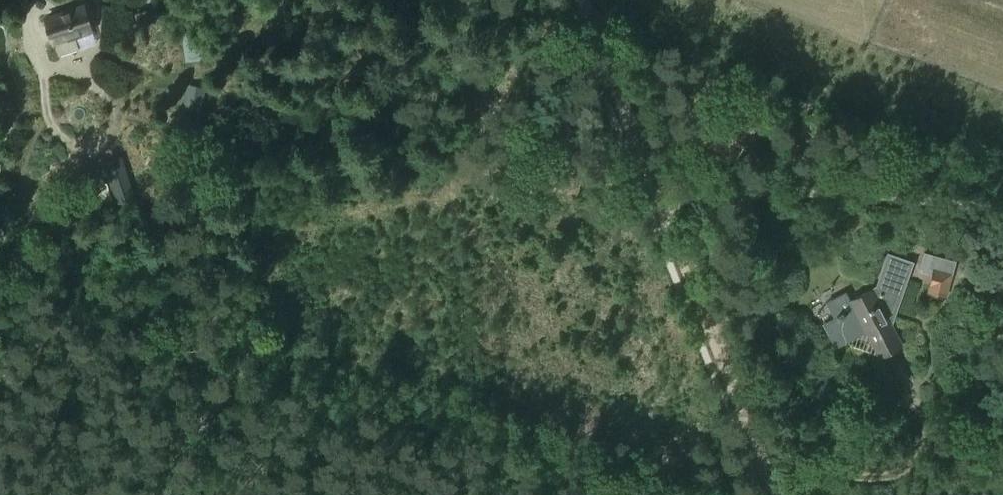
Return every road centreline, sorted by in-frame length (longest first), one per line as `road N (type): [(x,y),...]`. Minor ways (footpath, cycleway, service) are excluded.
road 1 (track): [(582,0),(774,494)]

